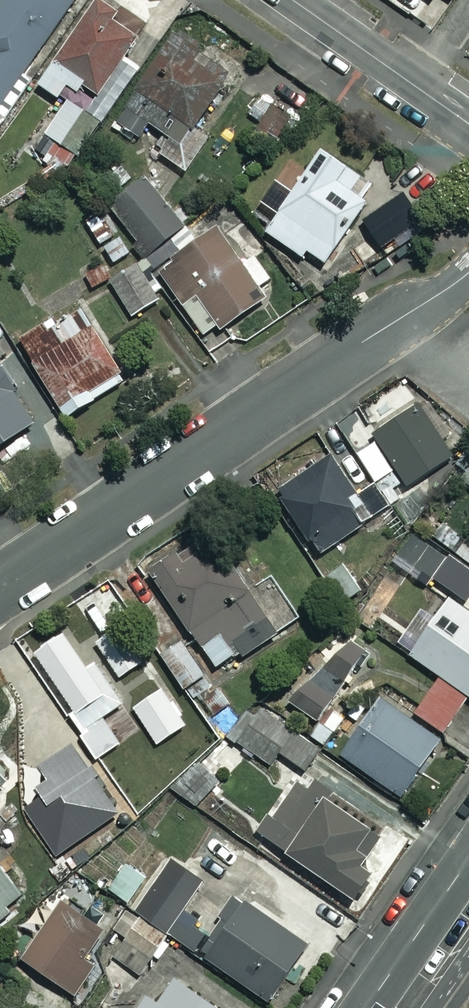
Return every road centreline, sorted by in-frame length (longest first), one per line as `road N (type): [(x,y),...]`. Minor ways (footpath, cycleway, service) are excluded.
road 1 (residential): [(468,271),(0,587)]
road 2 (residential): [(468,124),(293,0)]
road 3 (tertiary): [(468,856),(363,1007)]

